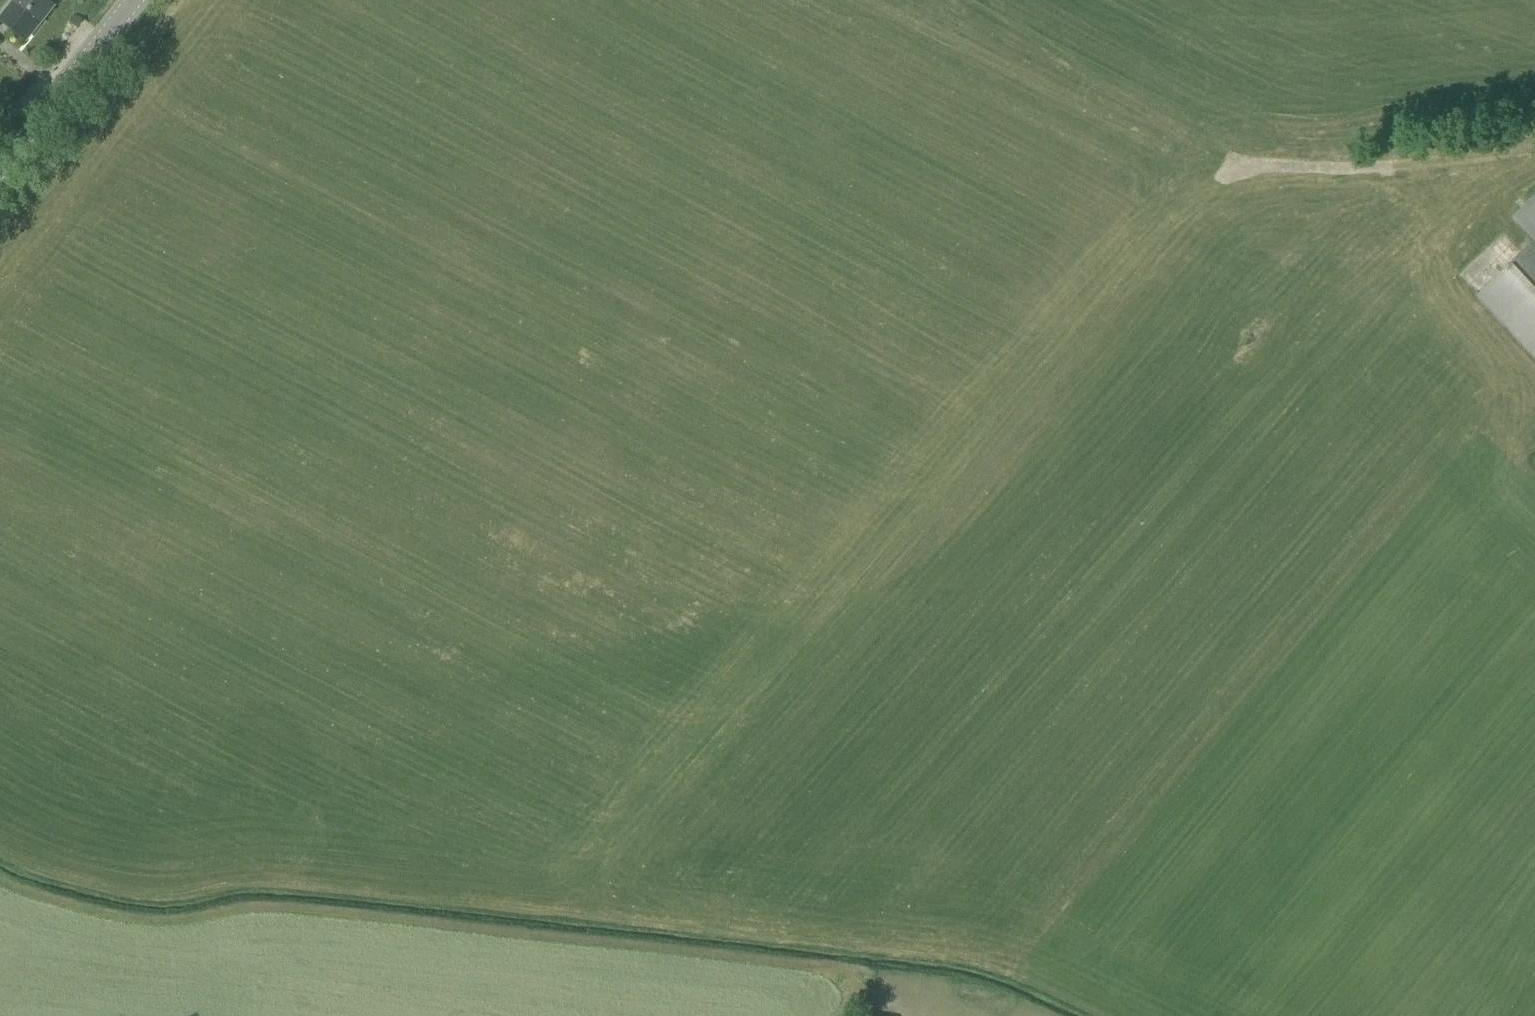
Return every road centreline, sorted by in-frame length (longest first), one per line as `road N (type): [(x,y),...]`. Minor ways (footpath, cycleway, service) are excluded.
road 1 (tertiary): [(0,165),(134,0)]

